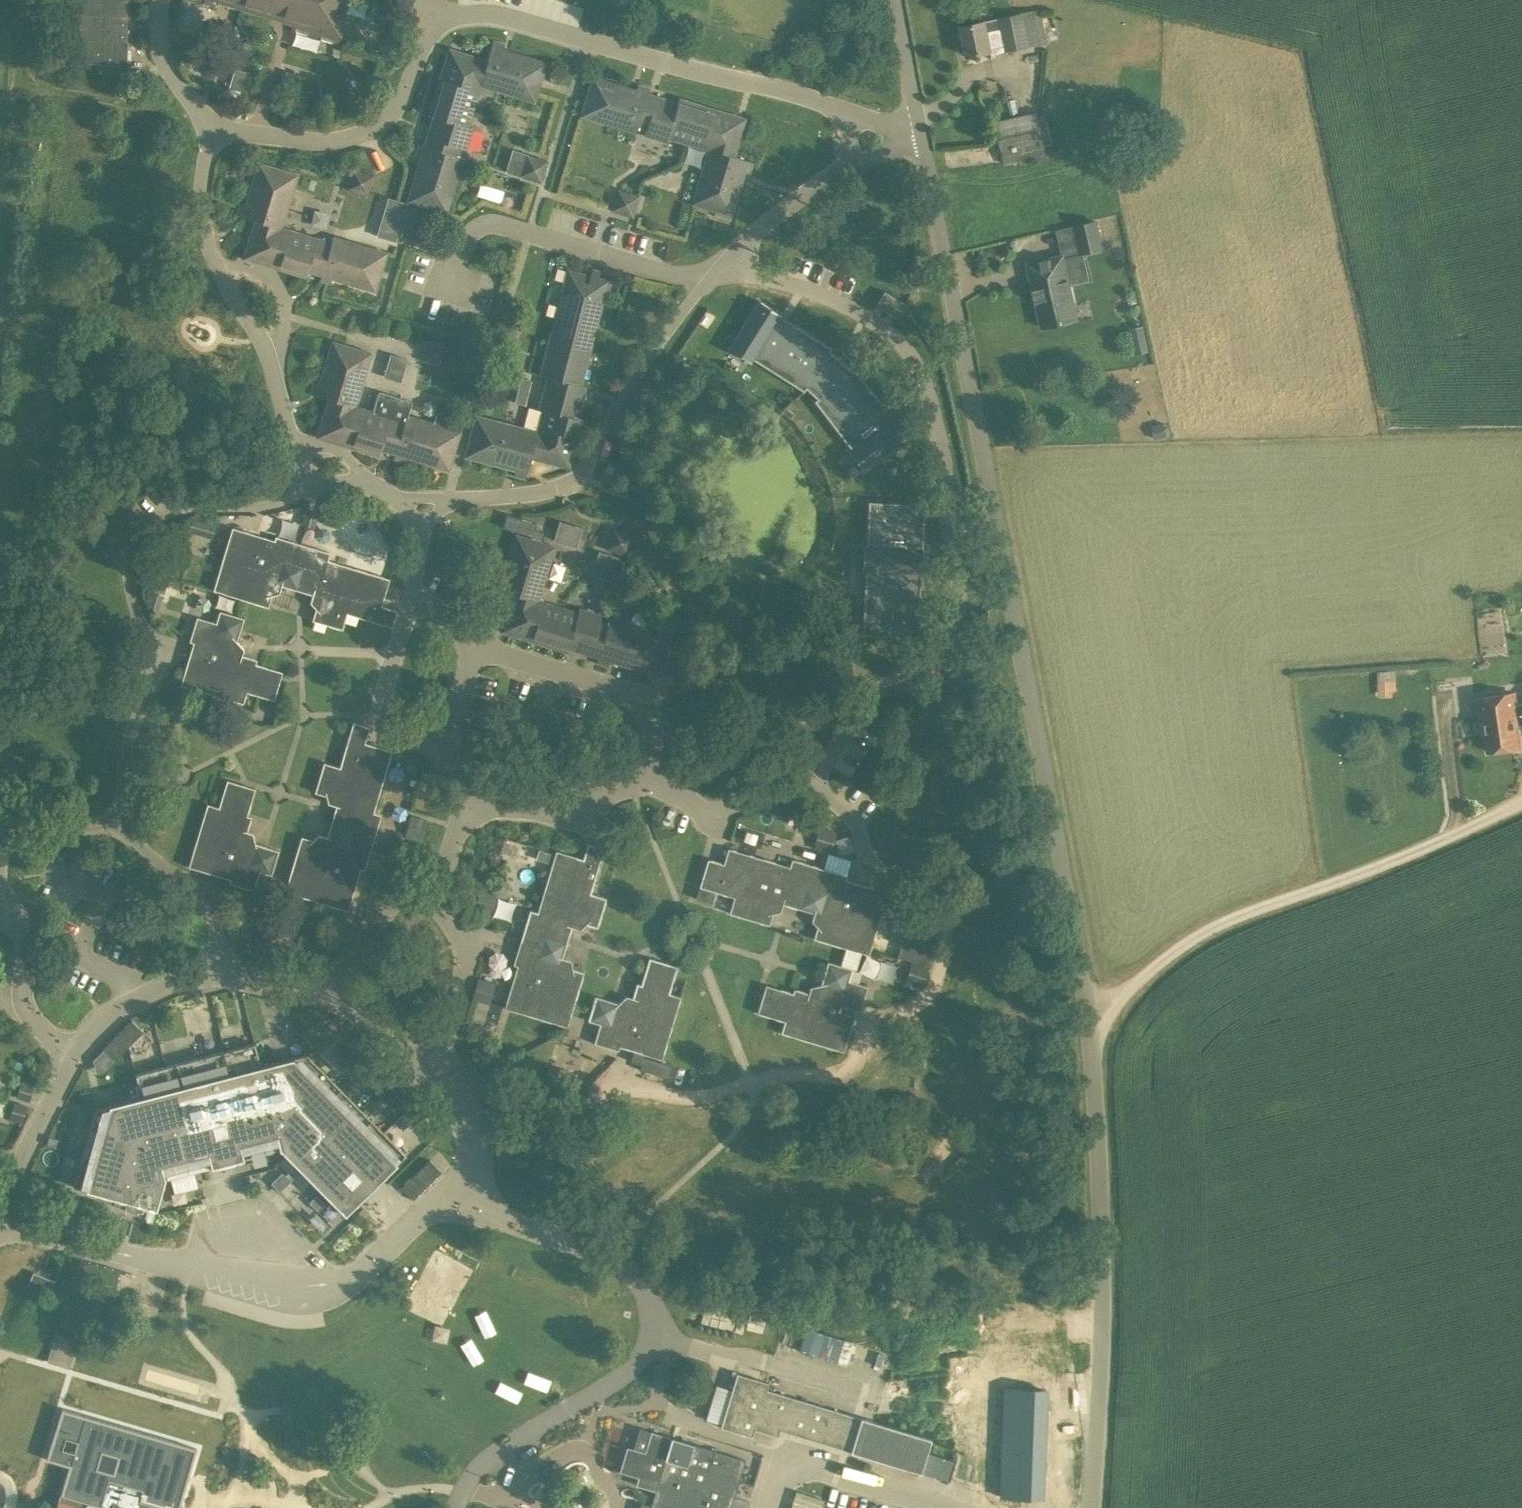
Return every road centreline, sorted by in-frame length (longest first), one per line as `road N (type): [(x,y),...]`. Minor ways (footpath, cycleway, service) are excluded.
road 1 (unclassified): [(1090,1507),(1101,1272),(1086,1007),(918,130)]
road 2 (residential): [(816,789),(858,826),(864,852),(937,906),(950,952),(943,984),(874,1022),(825,1097),(790,1114),(724,1114),(627,1087),(550,1111),(477,1110)]
road 3 (residential): [(816,789),(867,700),(938,649),(957,623),(937,427),(917,365),(876,323),(804,287),(715,270)]
road 4 (residential): [(0,1224),(137,1257),(322,1284),(353,1278),(433,1205),(474,1188)]
road 5 (residential): [(117,821),(126,745),(153,668),(129,583),(139,535),(175,509),(263,507),(304,489)]
road 6 (residential): [(839,109),(510,17),(440,20)]
road 7 (residential): [(715,270),(625,393),(575,481),(446,501)]
road 8 (residential): [(215,135),(202,188),(205,235),(265,348),(304,489)]
road 9 (residential): [(645,1414),(665,1342),(655,1308),(630,1273),(600,1253),(488,1213),(474,1188)]
road 10 (residential): [(715,270),(657,271),(497,223),(464,239),(449,288)]
road 11 (residential): [(440,20),(400,105),(361,136),(215,135)]
road 12 (residential): [(473,648),(639,701),(651,726),(644,780)]
road 13 (residential): [(645,1414),(485,1500),(460,1493),(455,1507)]
road 14 (residential): [(415,596),(381,718),(392,732),(445,748)]
road 15 (residential): [(434,1074),(470,945),(441,909),(439,890)]
road 16 (residential): [(0,886),(26,941),(24,1002),(73,1059)]
road 17 (residential): [(219,975),(204,893),(159,864),(117,821)]
road 18 (residential): [(644,780),(685,798),(712,823),(757,792),(816,789)]
road 19 (residential): [(644,780),(559,813),(470,804)]
road 20 (residential): [(779,1458),(949,1507)]
road 21 (residential): [(219,975),(167,986),(105,1015),(73,1059)]
road 22 (residential): [(73,1059),(0,1213)]
road 23 (residential): [(848,167),(715,270)]
road 24 (residential): [(439,890),(389,898),(331,995)]
road 25 (residential): [(215,135),(166,67),(160,0)]
road 26 (residential): [(779,1458),(645,1414)]
road 27 (unclassified): [(918,130),(894,0)]
road 28 (residential): [(434,1074),(331,995)]

